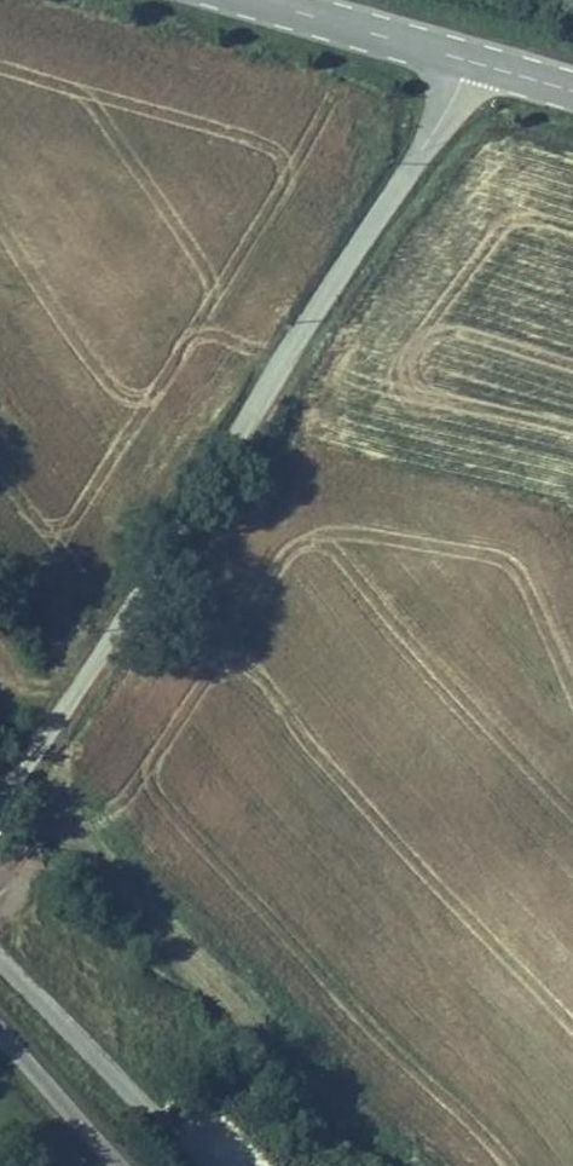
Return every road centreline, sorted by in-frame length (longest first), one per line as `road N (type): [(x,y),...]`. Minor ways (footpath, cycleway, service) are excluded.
road 1 (unclassified): [(469,60),(454,102),(3,793)]
road 2 (tertiary): [(469,60),(263,0)]
road 3 (unclassified): [(0,1035),(115,1165)]

